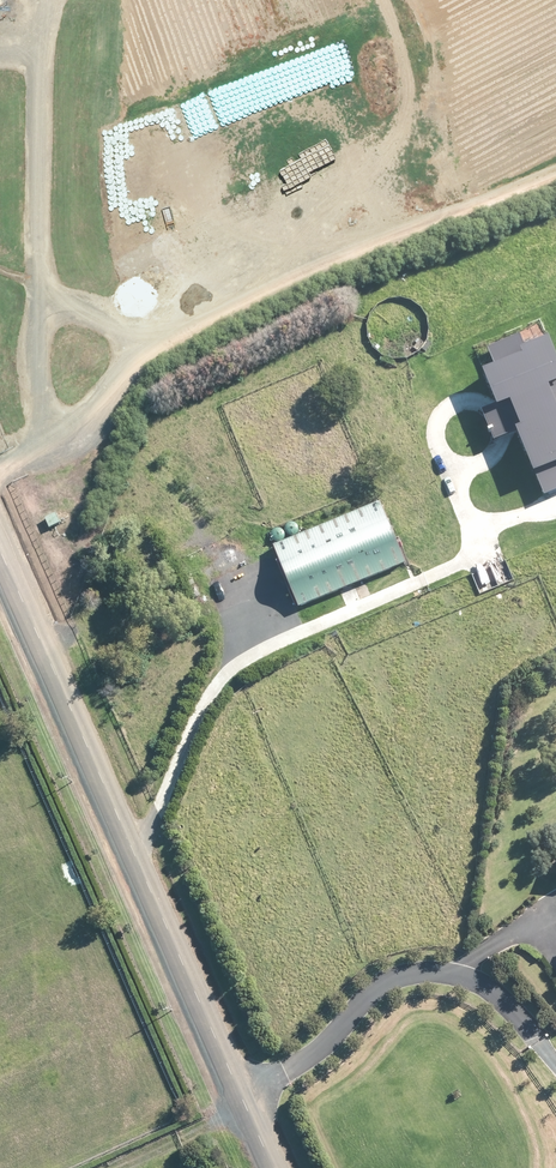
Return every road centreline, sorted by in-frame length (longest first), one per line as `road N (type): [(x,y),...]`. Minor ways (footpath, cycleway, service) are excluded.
road 1 (unclassified): [(276,1167),(0,540)]
road 2 (track): [(555,181),(155,339),(110,416),(87,437),(0,469)]
road 3 (track): [(451,226),(393,0)]
road 4 (track): [(119,1167),(250,1110)]

